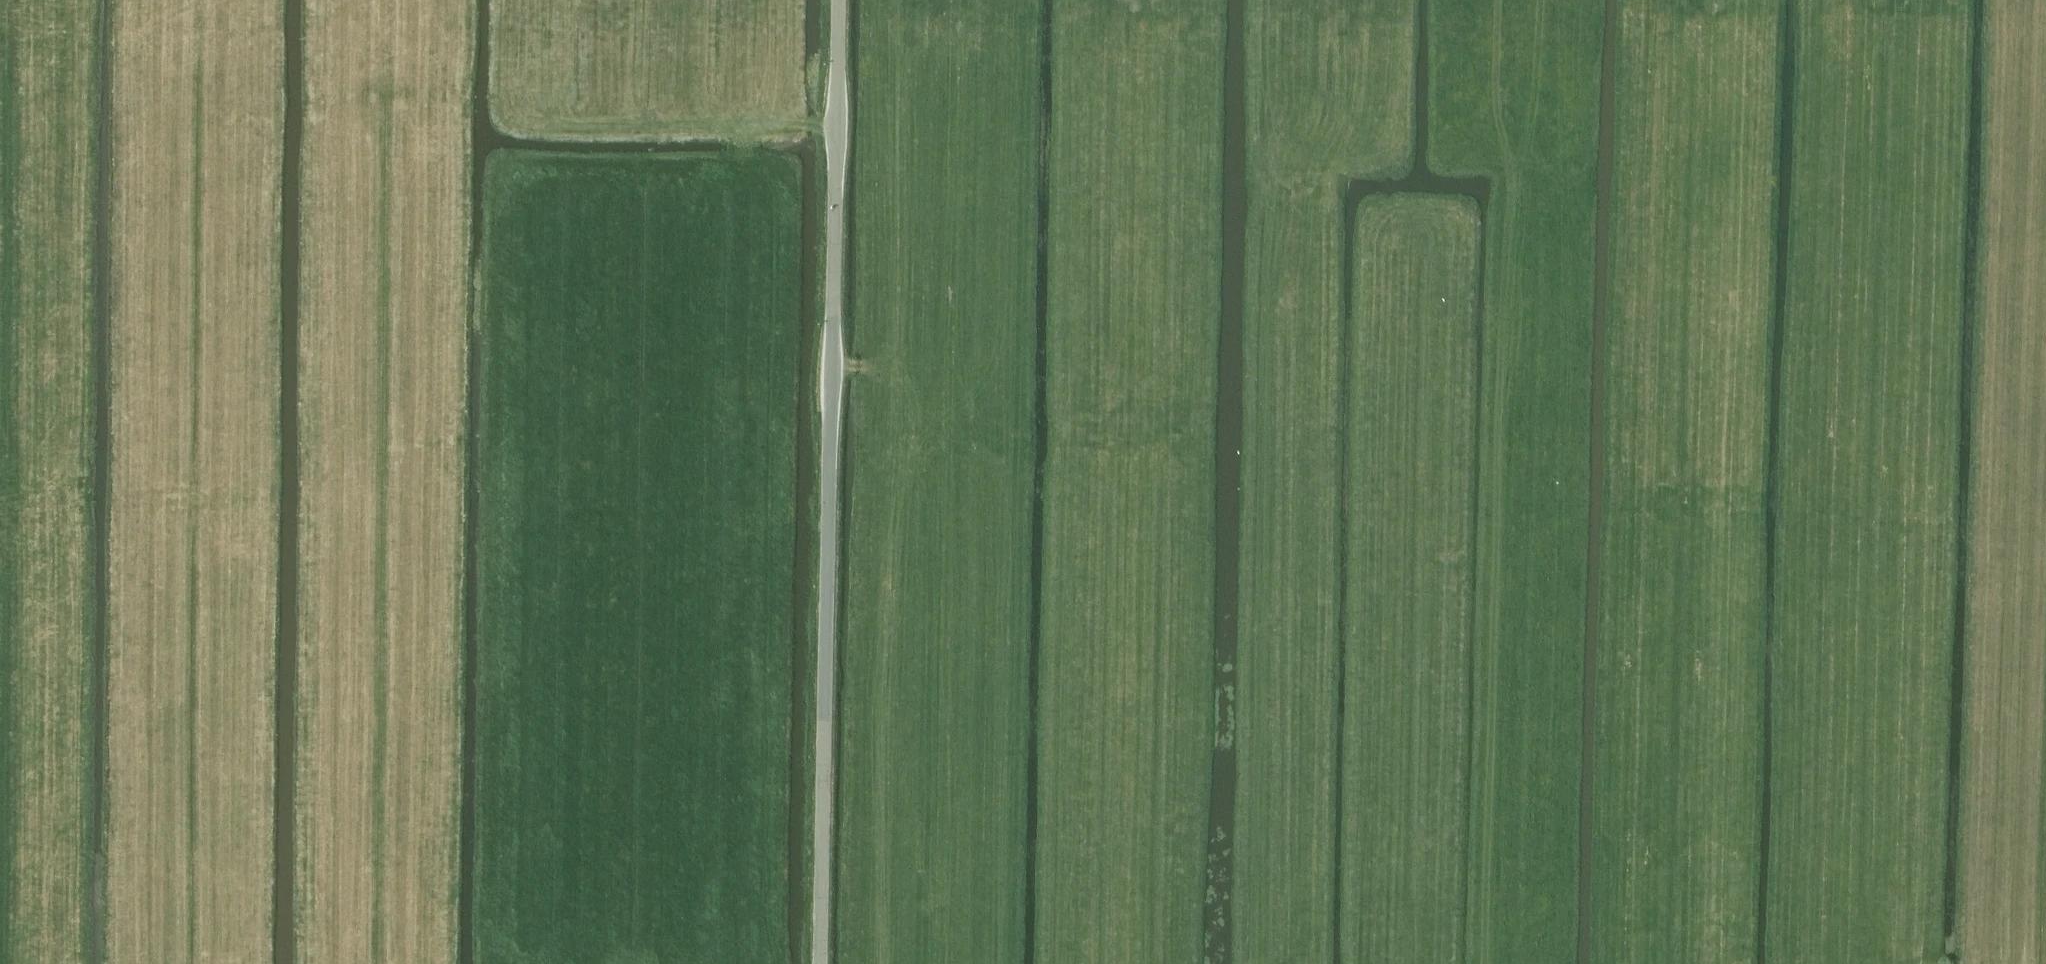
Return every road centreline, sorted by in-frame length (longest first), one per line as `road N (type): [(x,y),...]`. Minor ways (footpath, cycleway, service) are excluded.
road 1 (tertiary): [(821,963),(839,0)]

